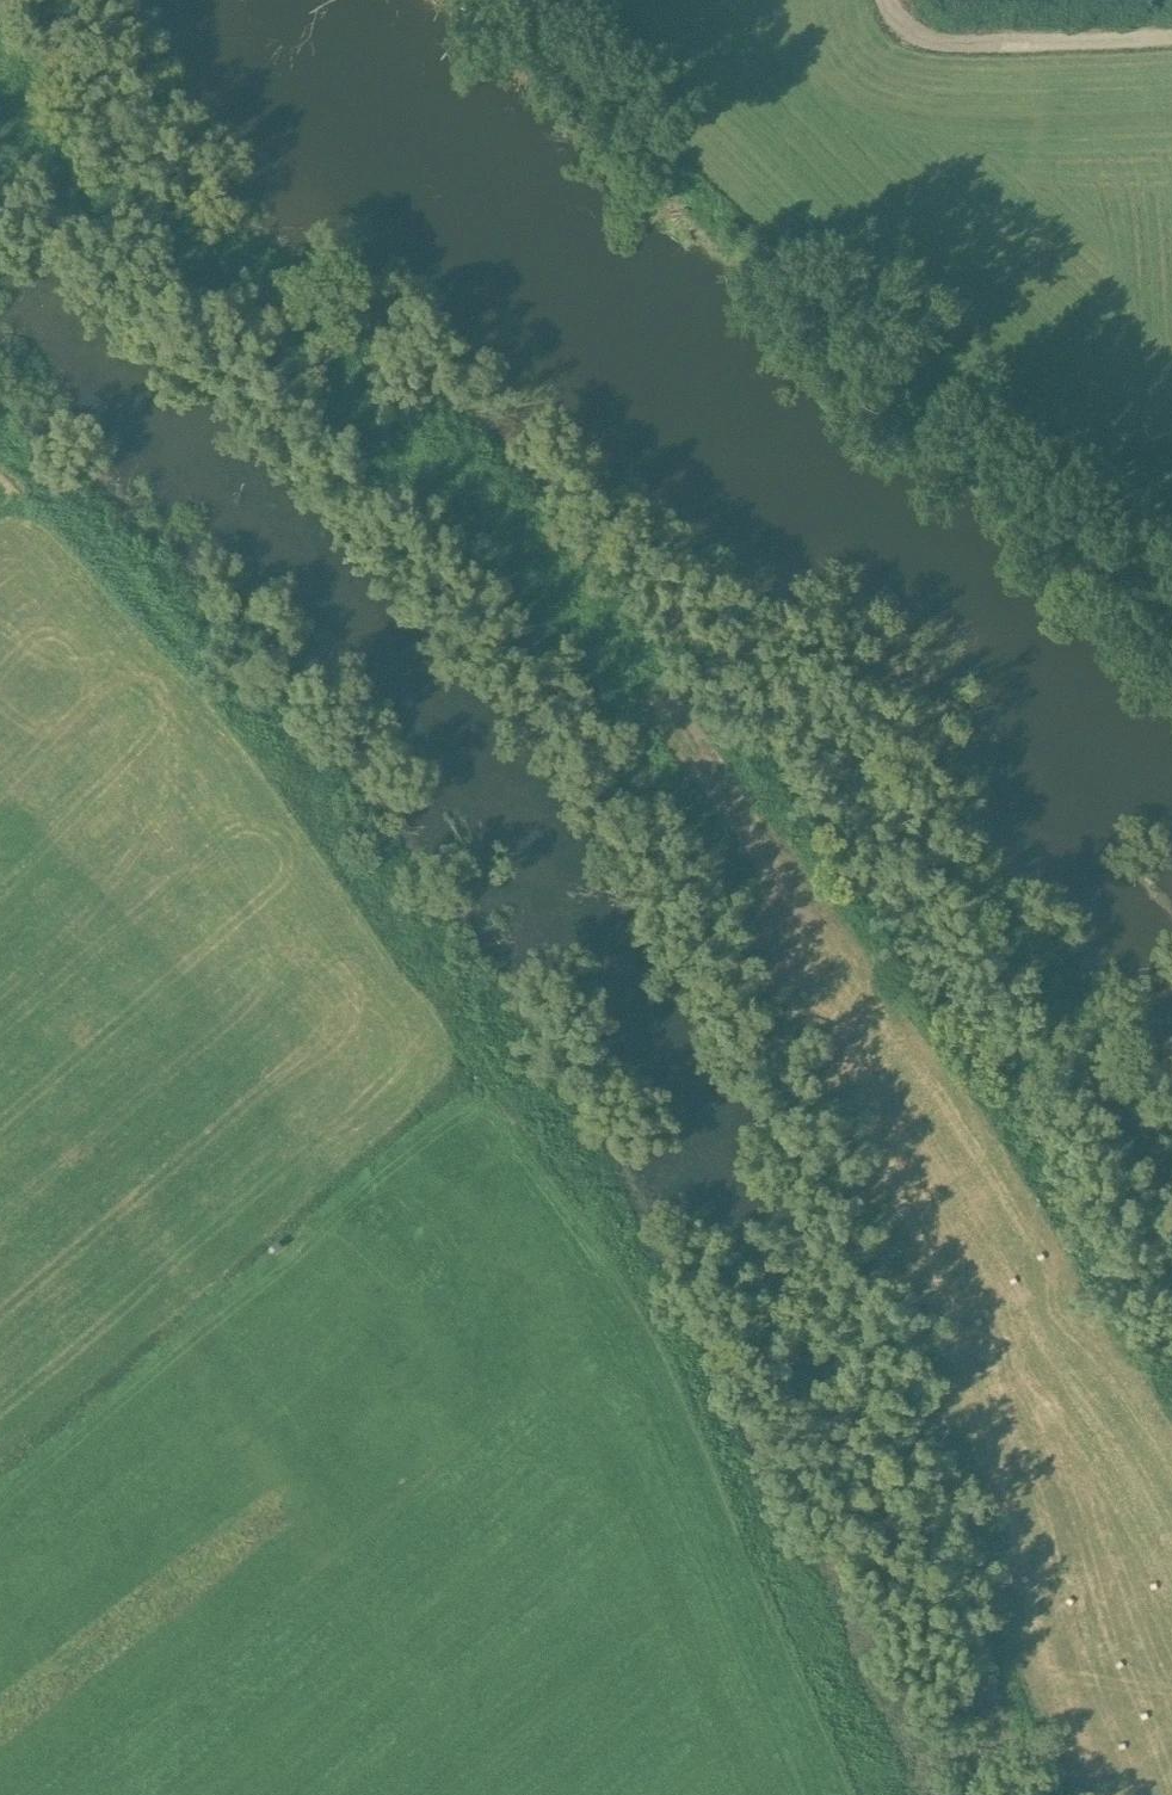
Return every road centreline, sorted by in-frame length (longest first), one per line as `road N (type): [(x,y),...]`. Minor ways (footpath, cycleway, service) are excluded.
road 1 (track): [(884,0),(900,26),(927,41),(1171,36)]

